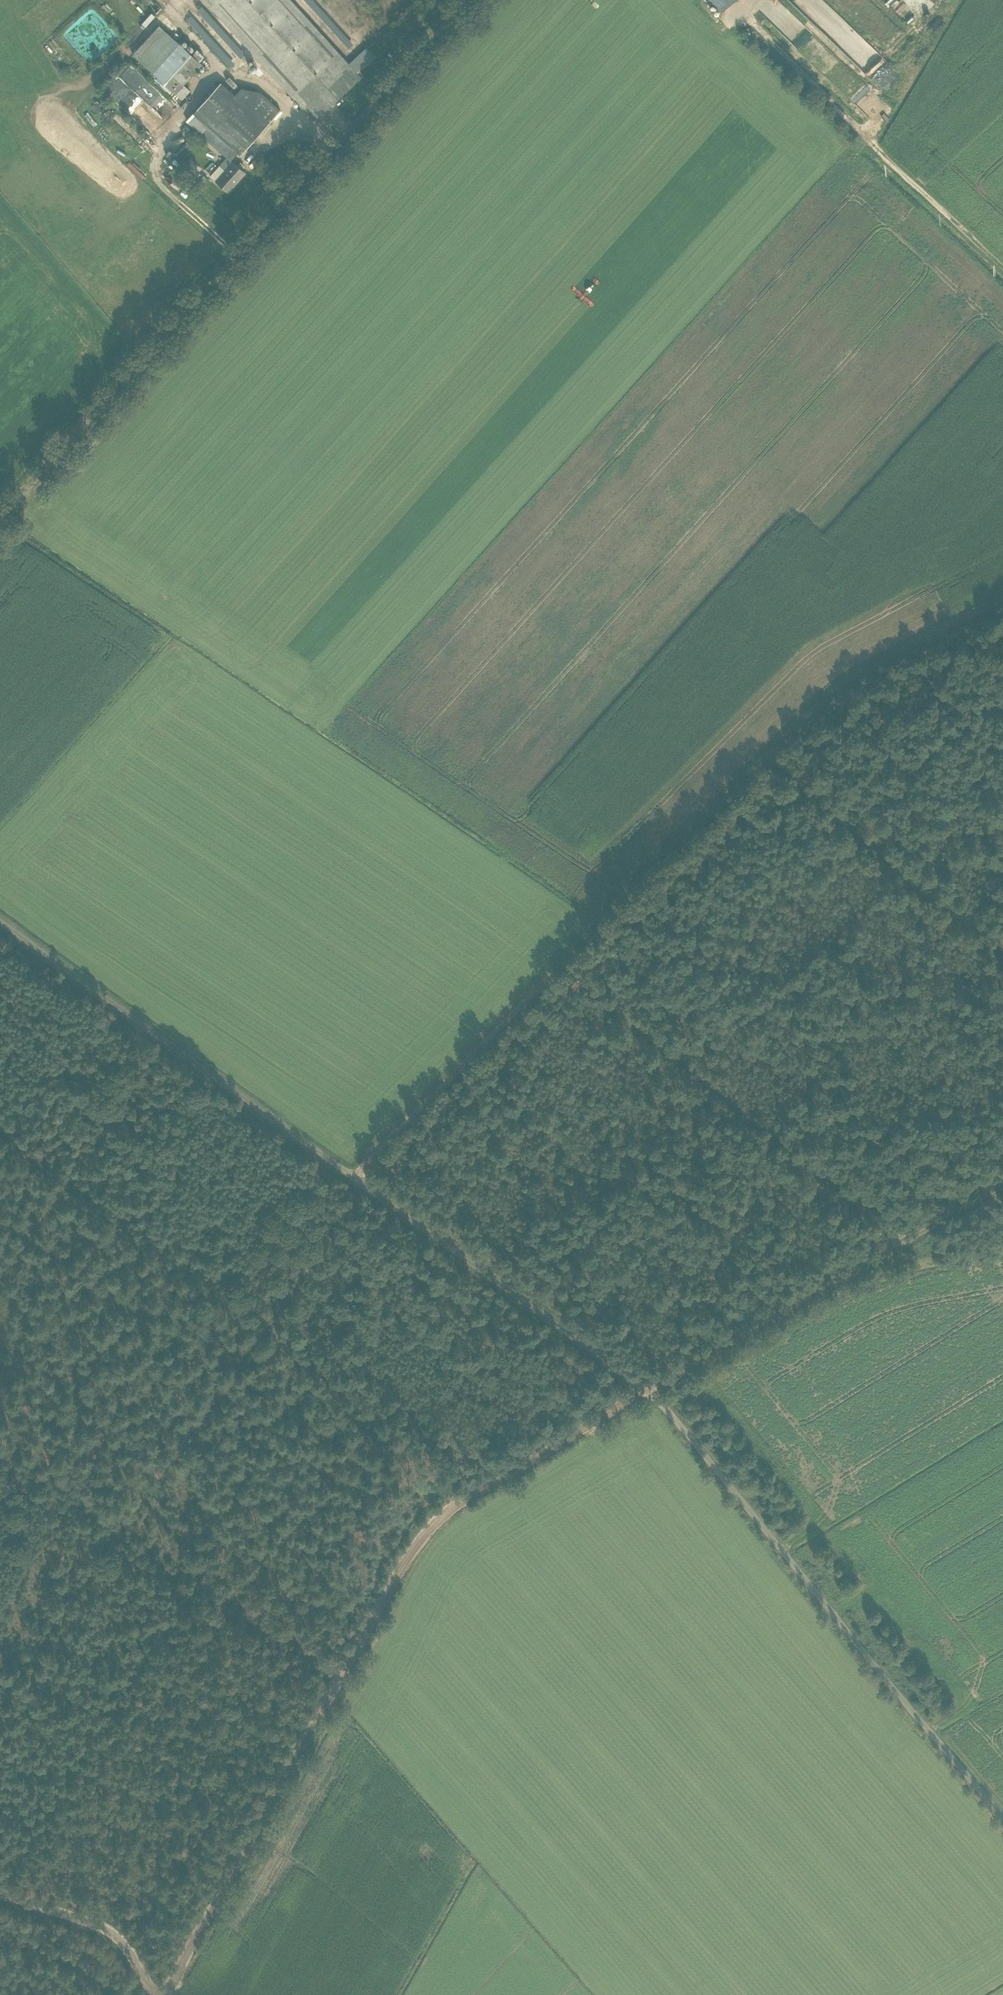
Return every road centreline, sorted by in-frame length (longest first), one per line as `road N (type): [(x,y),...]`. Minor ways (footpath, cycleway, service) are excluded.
road 1 (unclassified): [(1002,1820),(650,1393),(0,921)]
road 2 (track): [(1002,1187),(438,1516),(338,1676),(165,1994)]
road 3 (track): [(1002,943),(995,950),(767,757),(373,1154),(358,1182)]
road 4 (unclassified): [(0,518),(461,0)]
road 5 (track): [(0,1456),(338,1676)]
road 6 (track): [(767,757),(855,676),(1002,598)]
road 7 (track): [(0,1272),(163,1040)]
road 8 (track): [(0,1894),(116,1940),(154,1994)]

